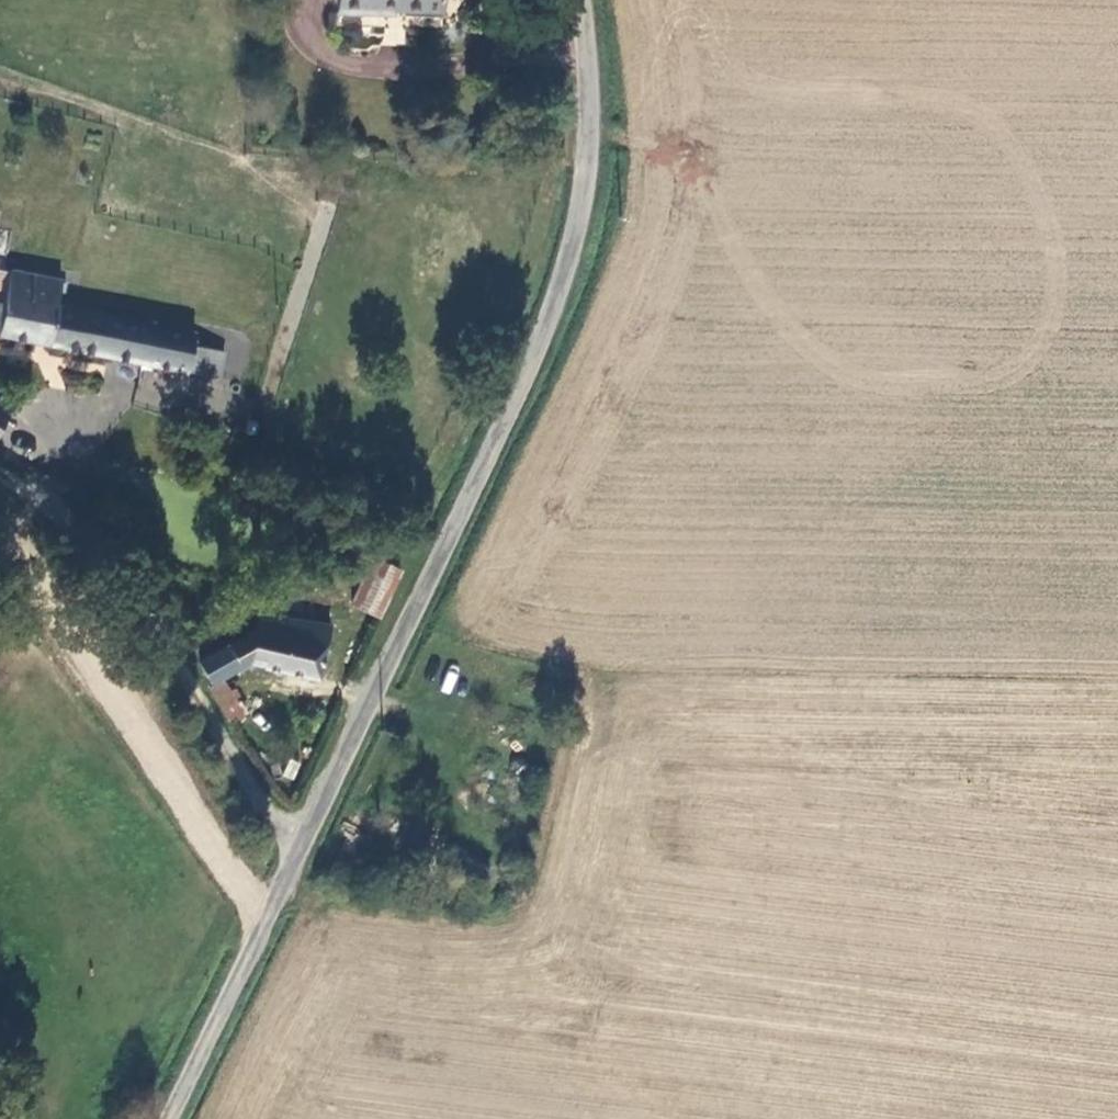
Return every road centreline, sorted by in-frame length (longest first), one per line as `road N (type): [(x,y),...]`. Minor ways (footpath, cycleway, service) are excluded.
road 1 (unclassified): [(579,0),(588,142),(572,244),(545,331),(164,1118)]

